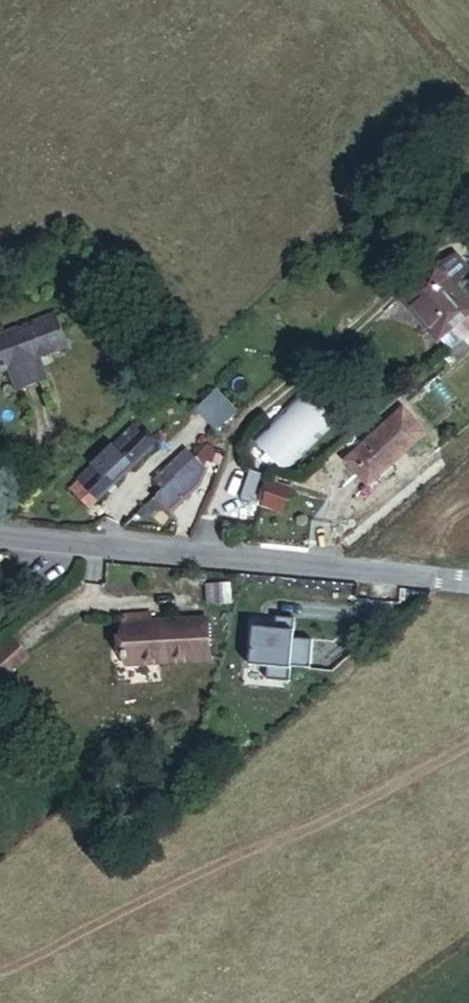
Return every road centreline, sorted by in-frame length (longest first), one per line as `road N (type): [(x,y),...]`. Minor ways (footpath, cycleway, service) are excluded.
road 1 (unclassified): [(0,541),(468,583)]

